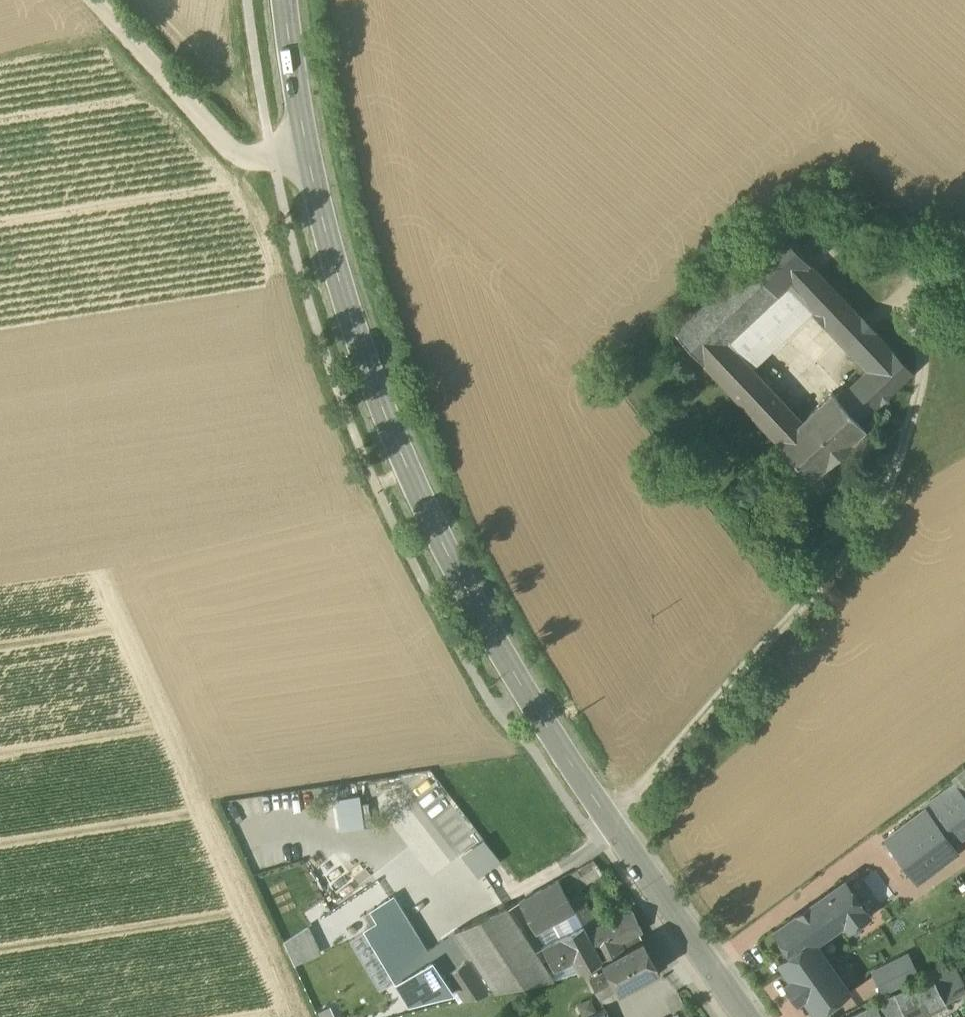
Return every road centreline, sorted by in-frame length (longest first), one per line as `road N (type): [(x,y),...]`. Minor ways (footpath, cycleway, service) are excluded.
road 1 (secondary): [(749,1016),(540,716),(404,463),(305,148),(283,0)]
road 2 (track): [(305,148),(233,153),(89,0)]

